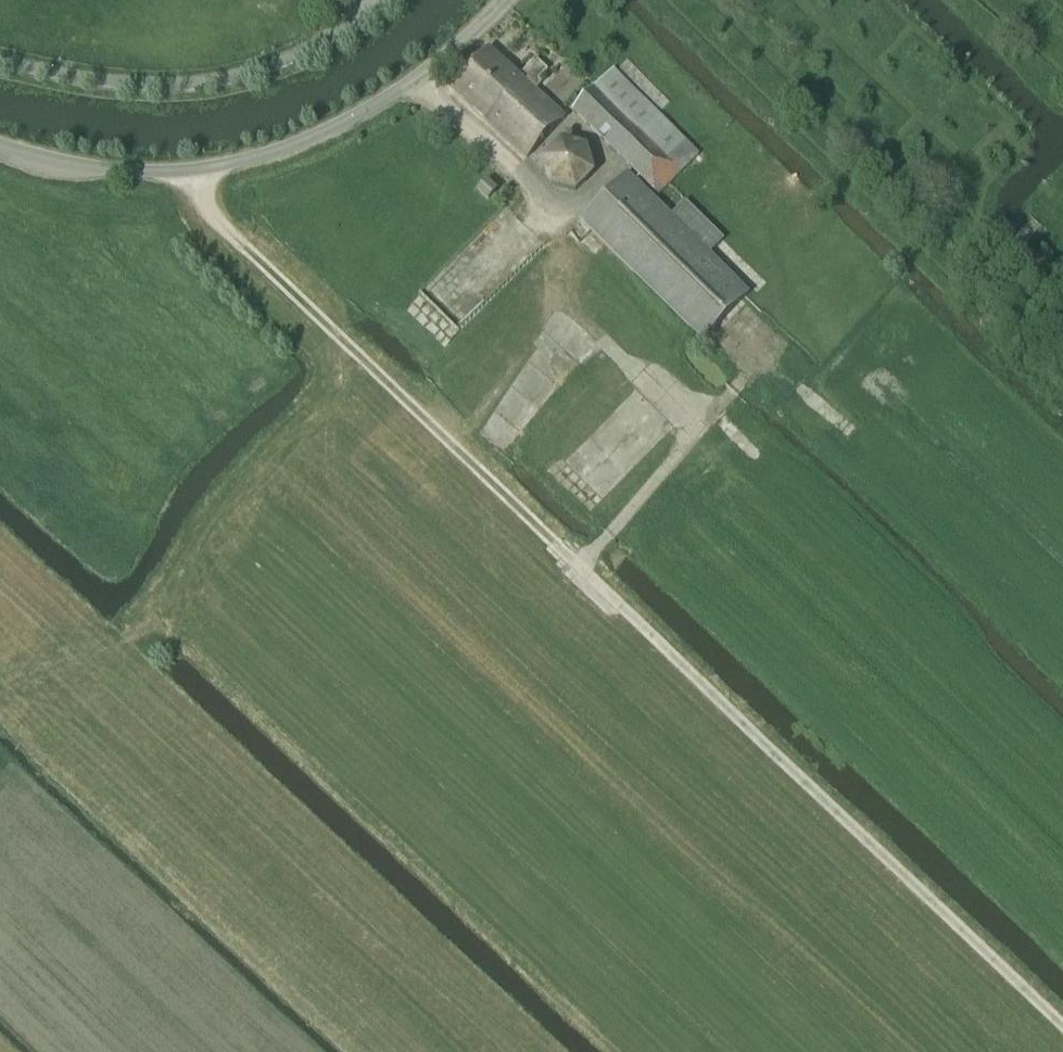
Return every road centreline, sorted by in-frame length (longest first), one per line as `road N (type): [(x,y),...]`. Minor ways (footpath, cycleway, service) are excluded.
road 1 (unclassified): [(0,145),(155,172),(252,161),(352,120),(410,85),(505,0)]
road 2 (unclassified): [(0,59),(106,81),(188,84),(272,65),(379,0)]

